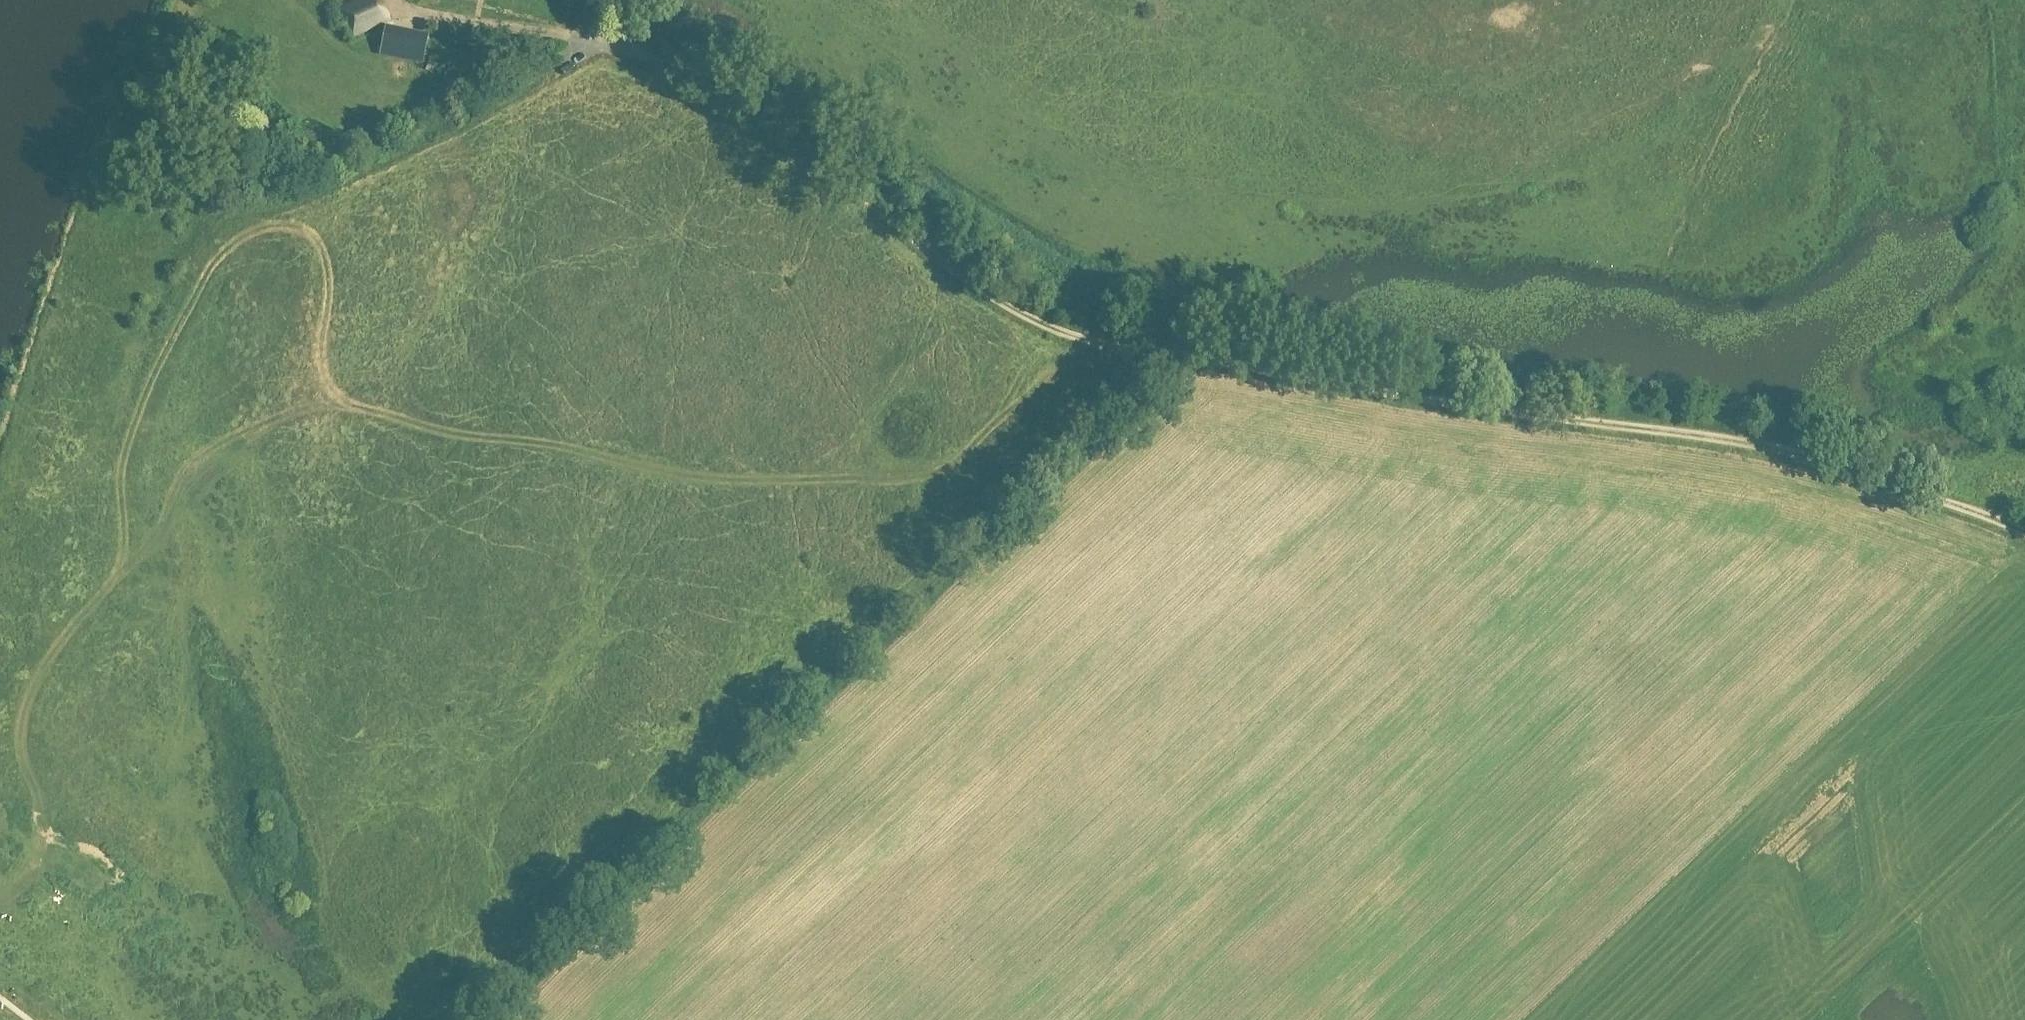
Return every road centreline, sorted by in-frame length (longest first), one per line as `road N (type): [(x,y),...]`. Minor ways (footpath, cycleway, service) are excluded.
road 1 (track): [(2024,523),(1857,462),(1738,431),(1129,343),(1071,327),(966,267),(772,113),(671,59),(541,23)]

